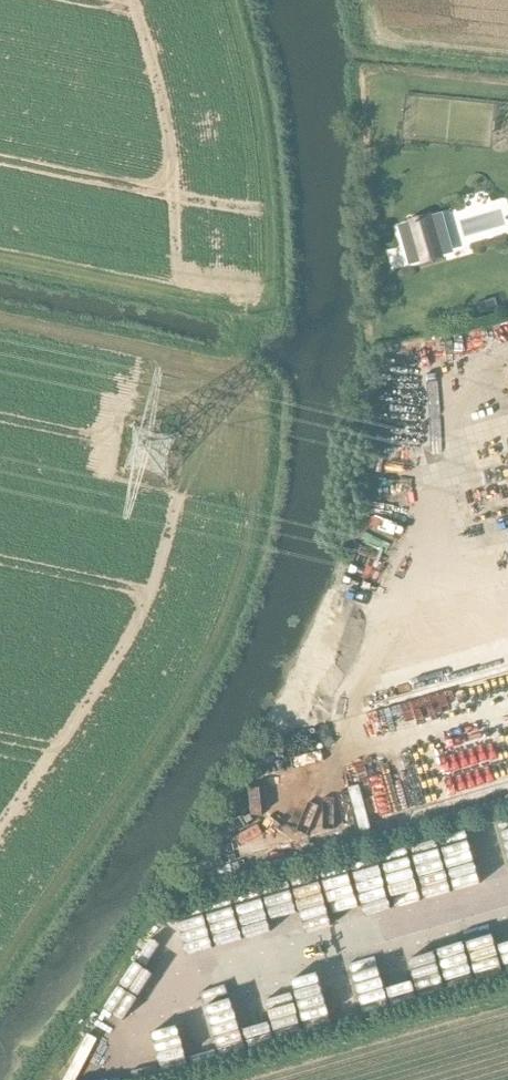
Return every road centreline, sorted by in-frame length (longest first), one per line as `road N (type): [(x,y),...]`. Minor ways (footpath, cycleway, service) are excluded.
road 1 (track): [(0,965),(186,683),(247,560),(262,442),(256,402),(234,364)]
road 2 (track): [(0,314),(234,364),(244,307),(0,257)]

